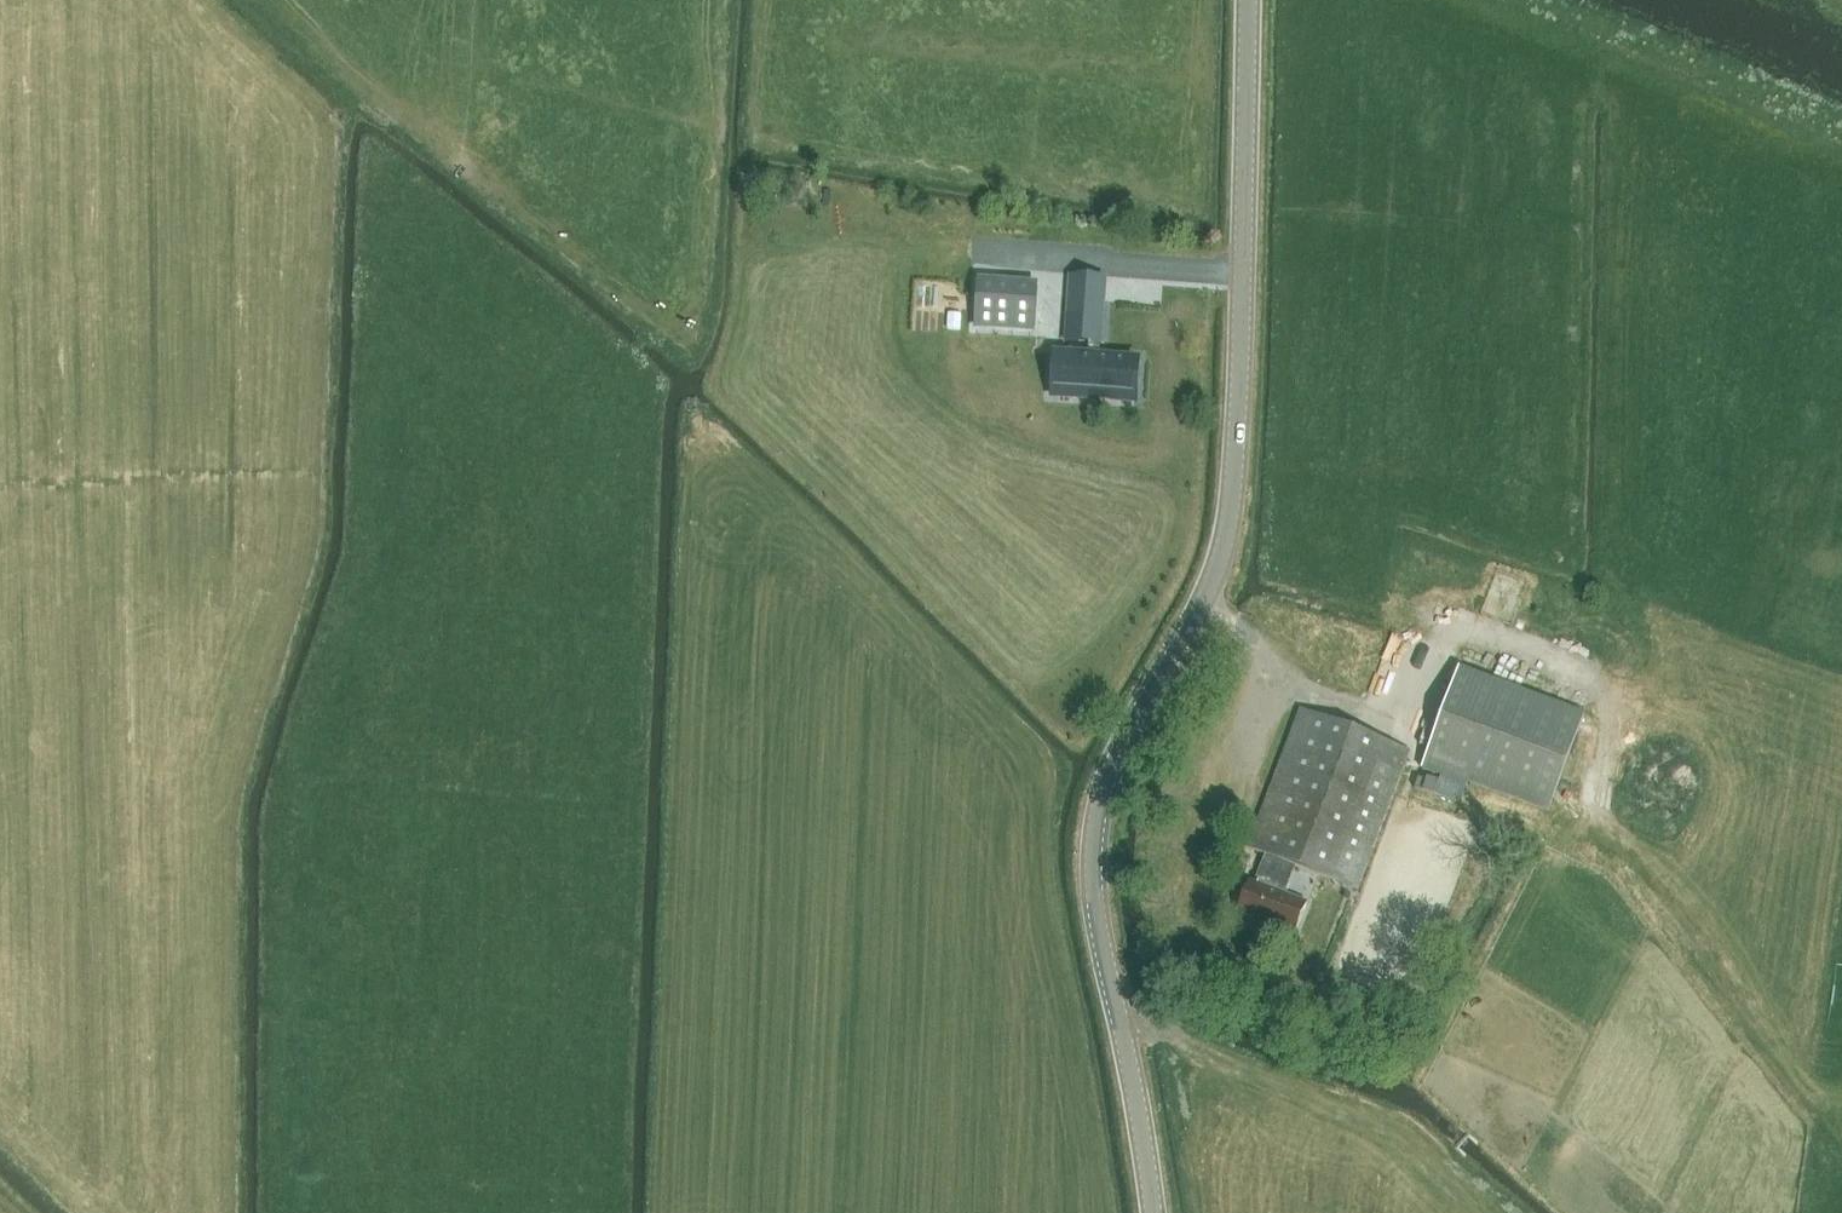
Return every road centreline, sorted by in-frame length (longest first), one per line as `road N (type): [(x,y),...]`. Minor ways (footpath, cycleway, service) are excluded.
road 1 (secondary): [(1151,1212),(1095,895),(1096,807),(1209,582),(1230,518),(1240,414),(1248,0)]

